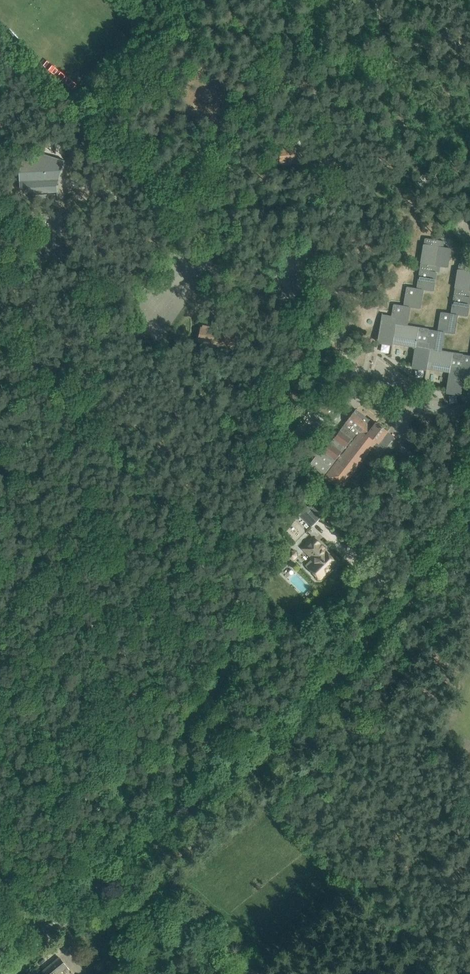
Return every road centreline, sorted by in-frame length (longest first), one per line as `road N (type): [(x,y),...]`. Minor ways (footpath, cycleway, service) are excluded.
road 1 (secondary): [(0,973),(309,712),(354,667),(469,513)]
road 2 (track): [(353,350),(240,312),(163,245),(99,159)]
road 3 (track): [(163,245),(34,239)]

